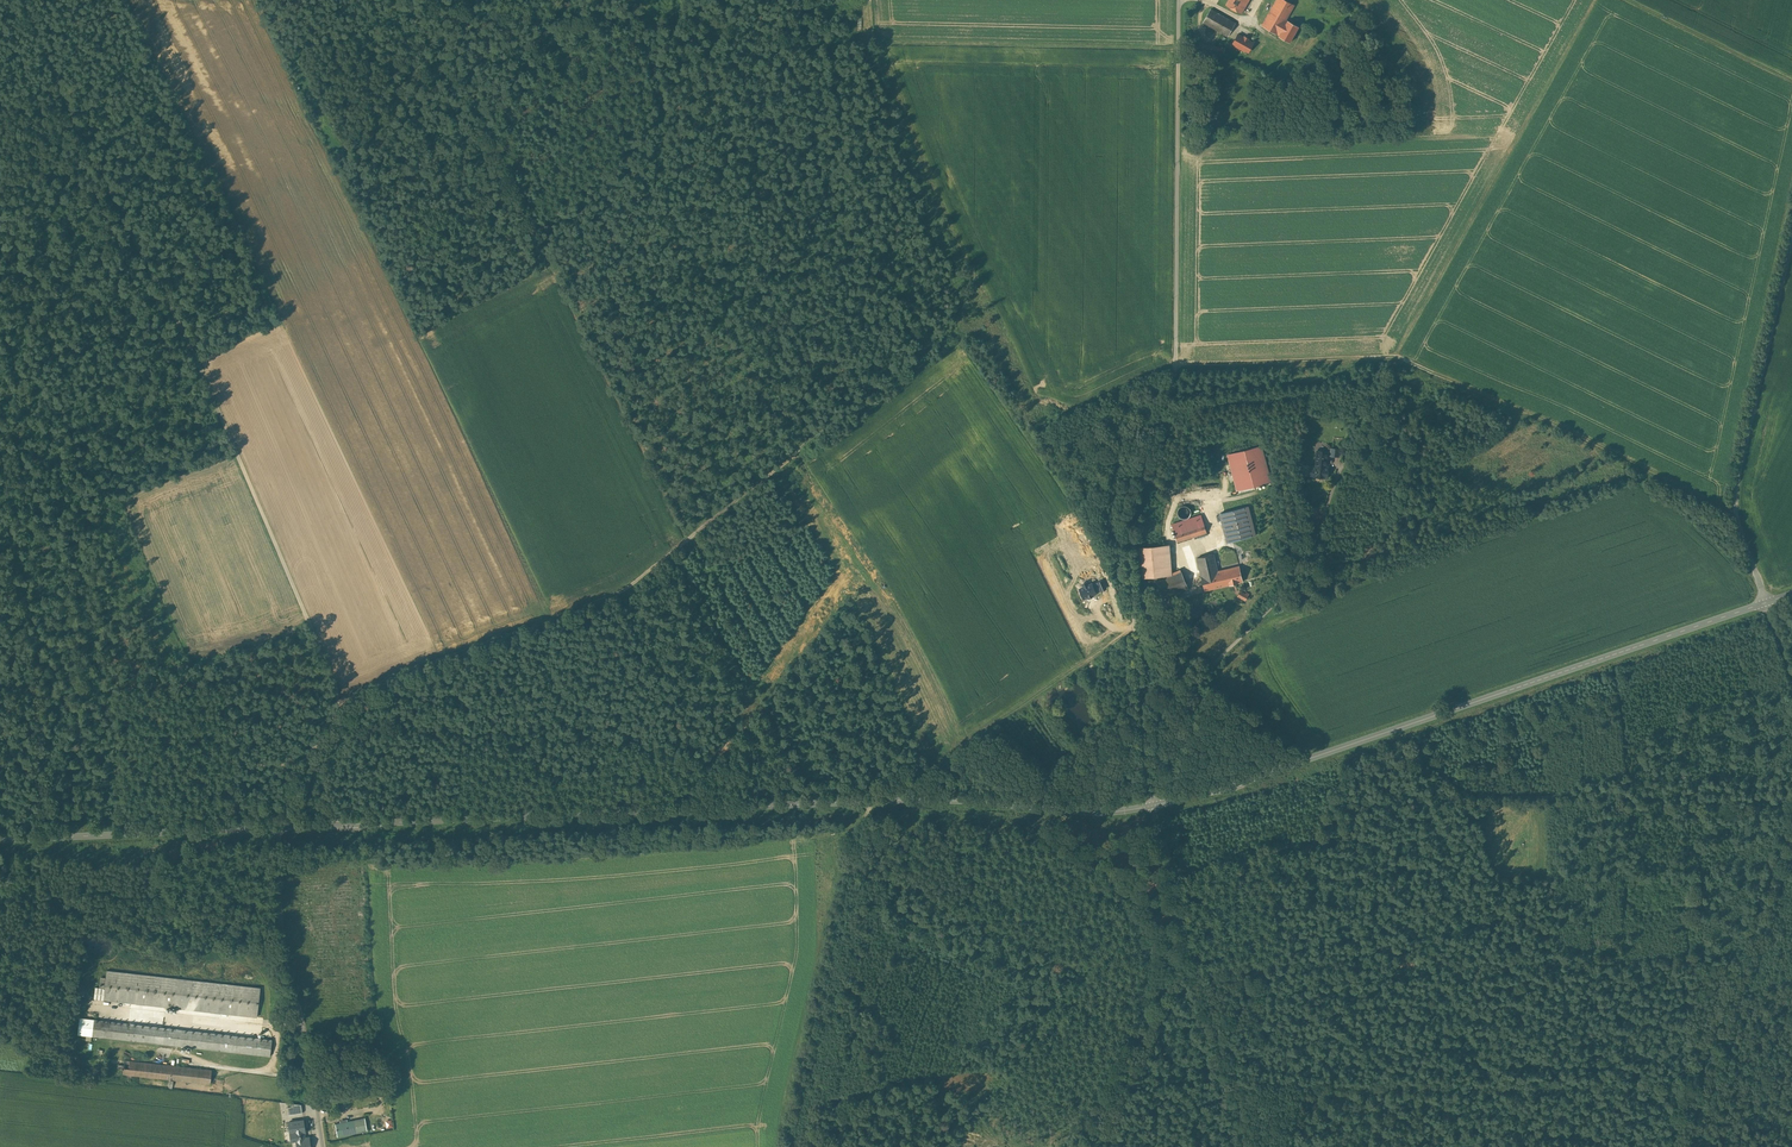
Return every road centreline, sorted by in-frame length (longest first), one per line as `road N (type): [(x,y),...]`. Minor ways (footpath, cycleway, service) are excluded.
road 1 (tertiary): [(278,827),(896,800),(1095,812),(1152,805)]
road 2 (unclassified): [(1179,0),(1177,357),(1127,538),(1152,805)]
road 3 (unclassified): [(341,702),(237,452),(24,0)]
road 4 (unclassified): [(341,702),(618,594),(980,298)]
road 5 (tertiary): [(1152,805),(1766,602)]
road 6 (track): [(1739,967),(1195,962)]
road 7 (track): [(1233,1084),(1694,1086)]
road 8 (track): [(1156,823),(1129,890),(956,1146)]
road 9 (track): [(1791,237),(1735,500),(1766,602)]
road 10 (unclassified): [(1152,805),(1188,938),(1090,1146)]
road 11 (track): [(783,1146),(848,834),(874,800)]
road 12 (unclassified): [(1671,1146),(1791,825)]
road 13 (unclassified): [(322,1146),(282,938),(278,827)]
road 14 (track): [(1179,48),(873,43)]
road 15 (tertiary): [(0,840),(278,827)]
road 16 (track): [(1188,938),(1233,1084),(1242,1146)]
road 17 (track): [(522,0),(524,9),(392,0)]
road 18 (unclassified): [(278,827),(341,702)]
road 19 (track): [(653,18),(524,9)]

